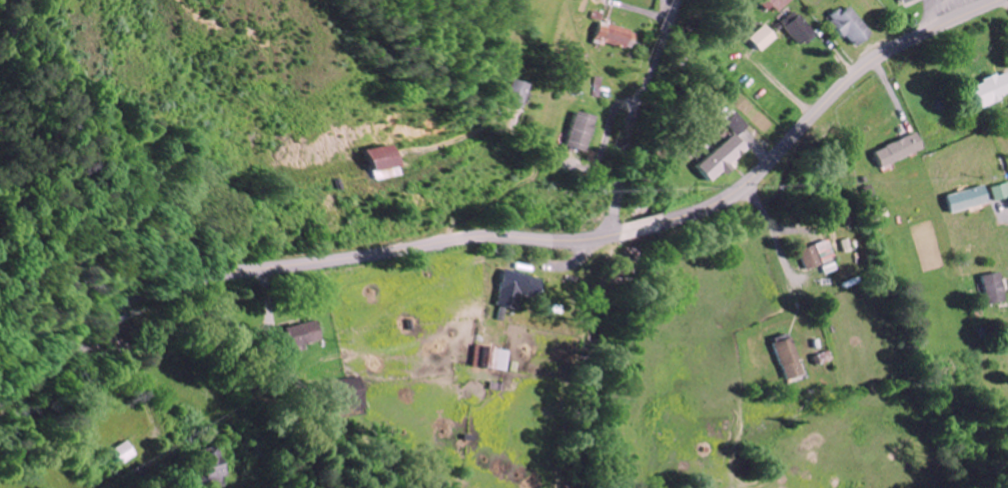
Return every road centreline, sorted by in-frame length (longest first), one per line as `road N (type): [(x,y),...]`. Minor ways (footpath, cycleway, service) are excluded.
road 1 (secondary): [(0,407),(94,334),(178,286),(466,239),(601,237),(696,212),(759,175),(879,57),(1001,0)]
road 2 (residential): [(615,235),(629,134),(679,0)]

